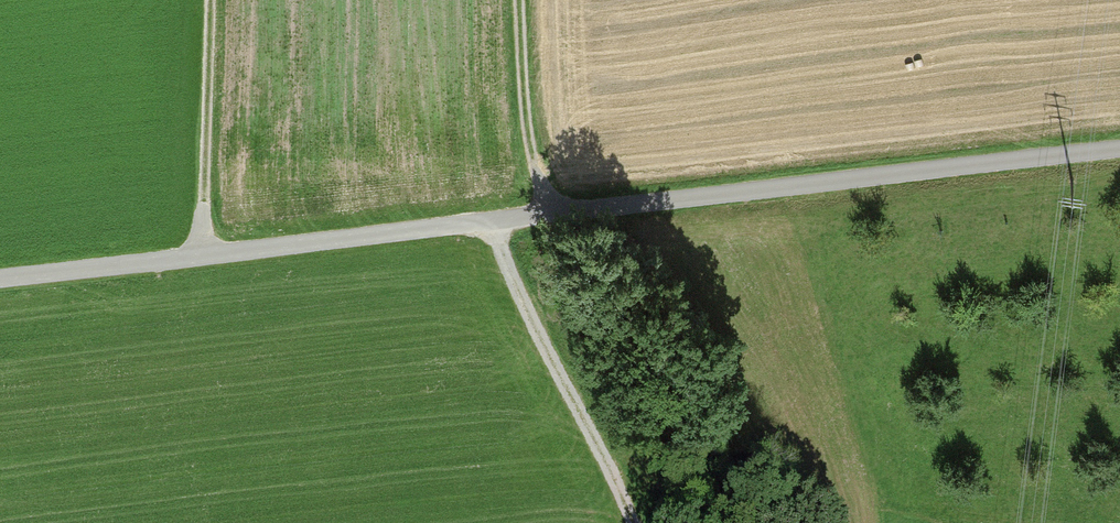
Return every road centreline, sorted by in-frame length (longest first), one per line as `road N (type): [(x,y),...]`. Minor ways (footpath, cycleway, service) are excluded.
road 1 (unclassified): [(1119,151),(0,281)]
road 2 (track): [(638,522),(535,329),(493,225)]
road 3 (track): [(202,258),(209,0)]

